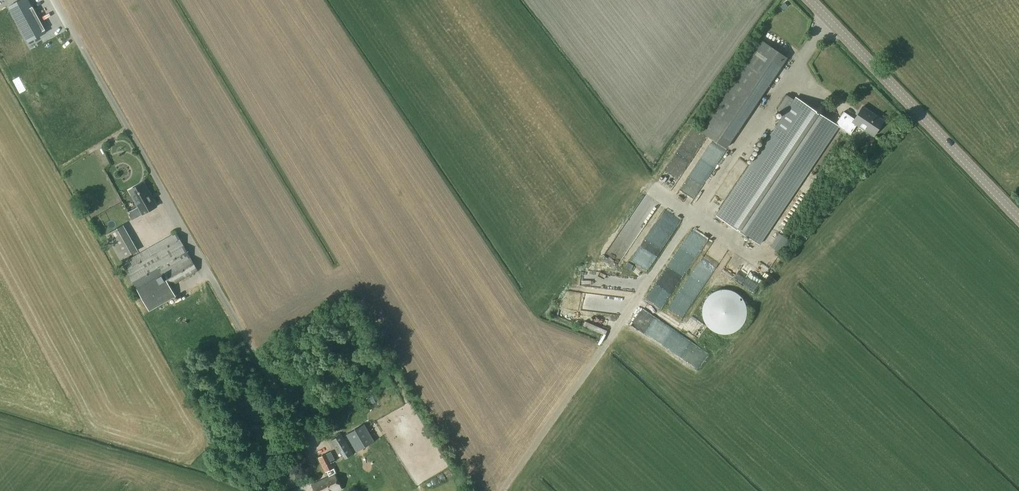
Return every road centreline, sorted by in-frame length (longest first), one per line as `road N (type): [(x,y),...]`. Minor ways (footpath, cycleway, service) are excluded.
road 1 (unclassified): [(290,415),(55,0)]
road 2 (tertiary): [(1018,219),(809,0)]

